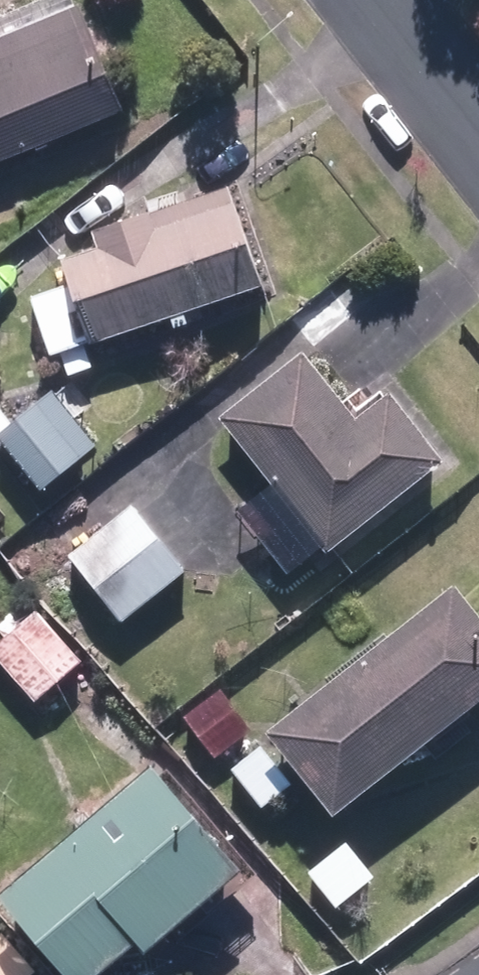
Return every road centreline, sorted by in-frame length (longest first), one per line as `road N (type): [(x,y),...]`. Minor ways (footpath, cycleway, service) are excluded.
road 1 (residential): [(372,0),(478,134)]

